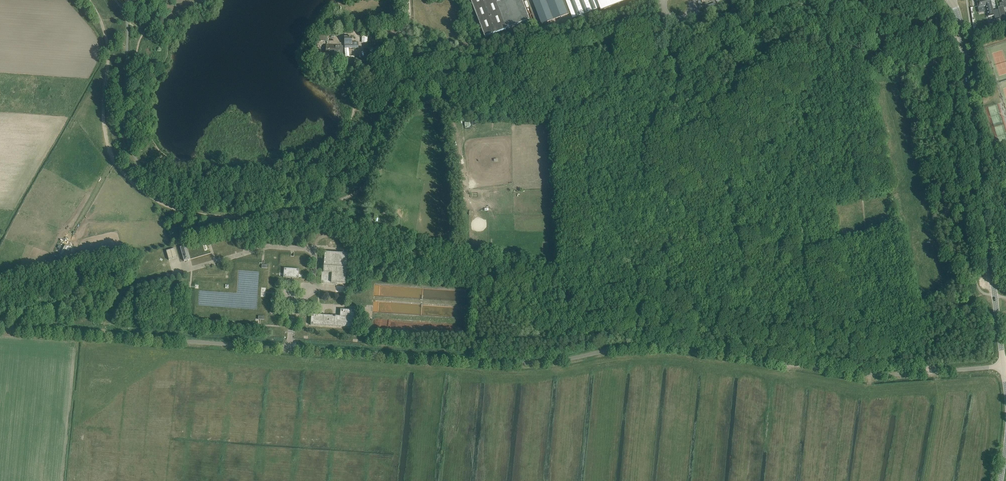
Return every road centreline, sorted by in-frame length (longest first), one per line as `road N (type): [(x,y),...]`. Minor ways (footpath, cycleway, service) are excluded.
road 1 (unclassified): [(1004,366),(875,377),(646,348),(496,365),(0,328)]
road 2 (track): [(95,14),(108,50),(117,159),(147,192),(196,210),(290,210),(351,190),(371,174),(404,113),(436,103)]
road 3 (tertiary): [(1004,366),(951,0)]

